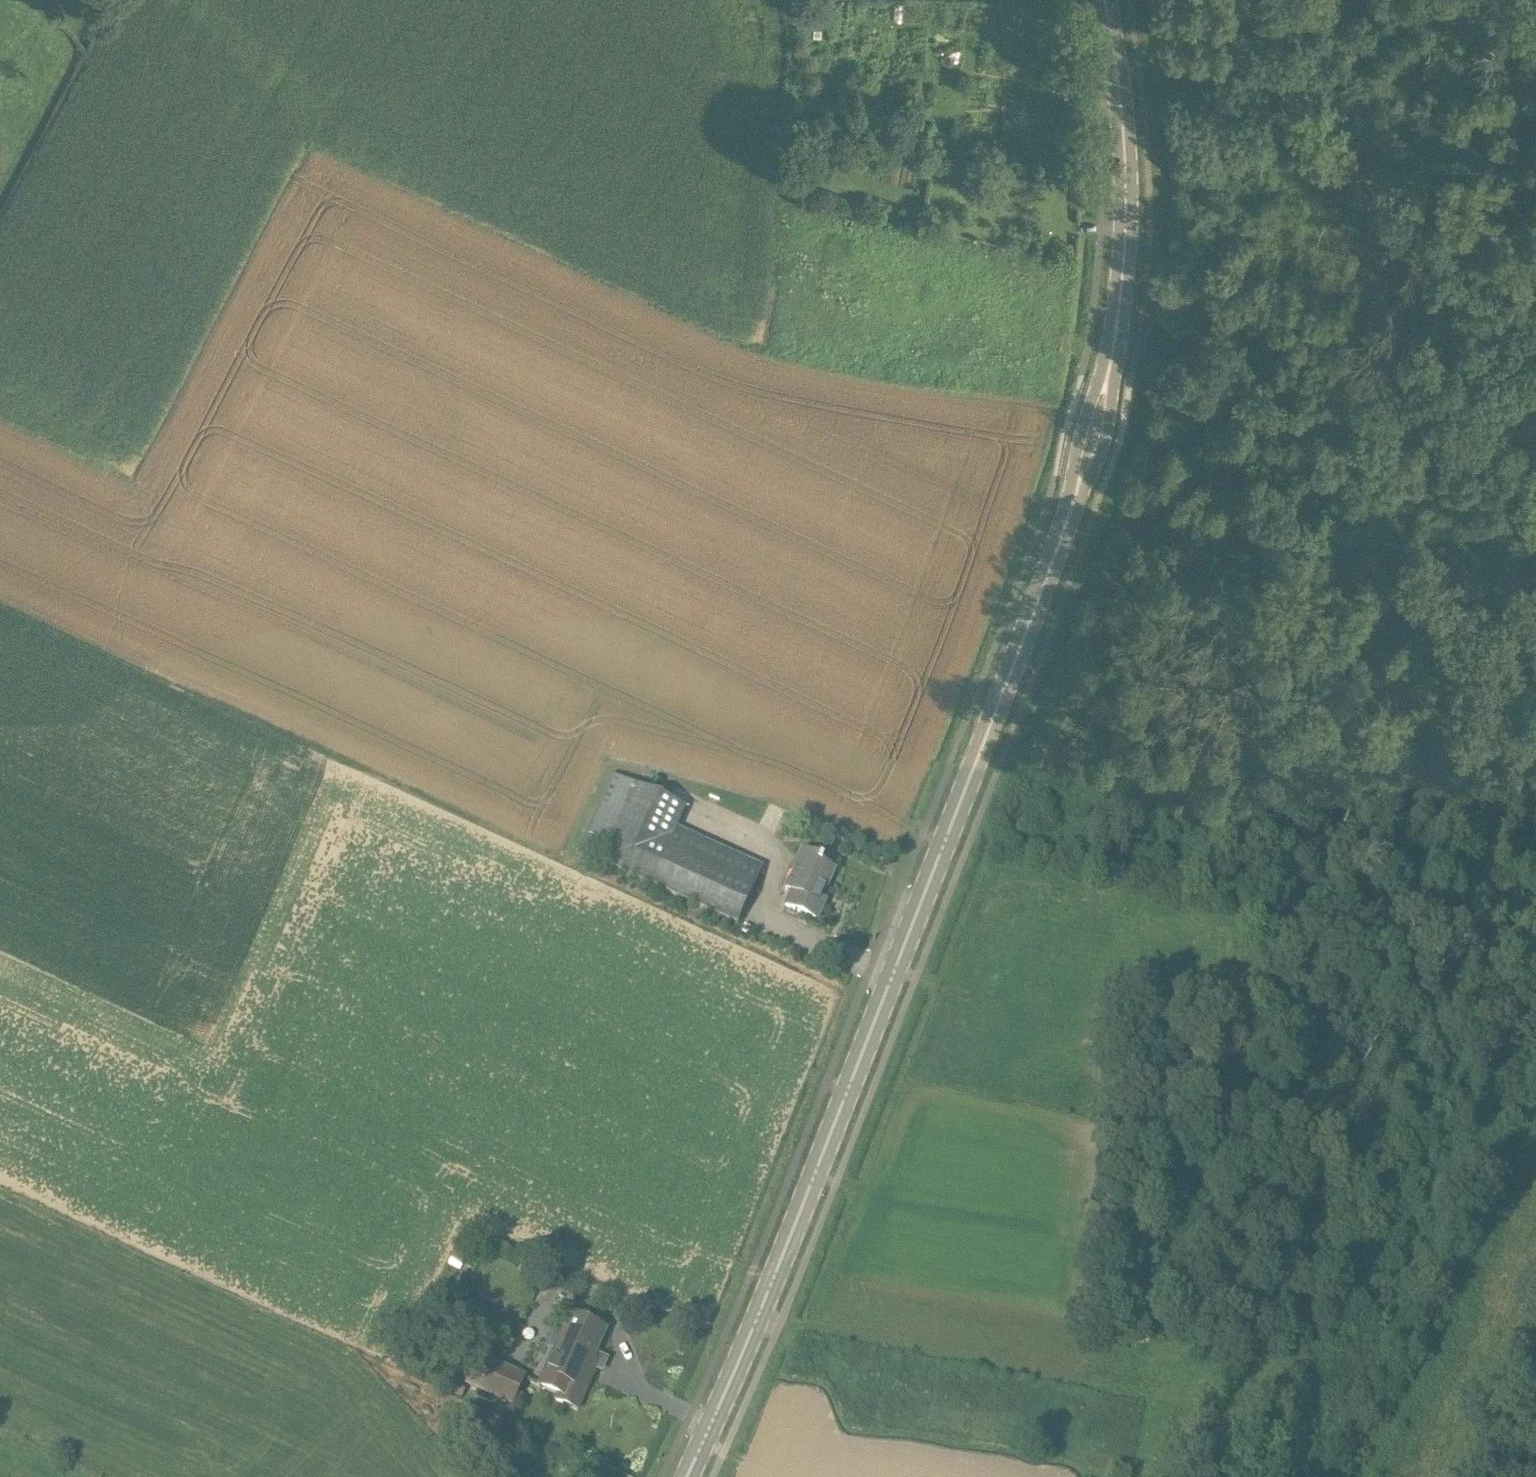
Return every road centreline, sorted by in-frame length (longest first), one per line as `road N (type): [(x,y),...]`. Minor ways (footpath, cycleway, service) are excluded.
road 1 (secondary): [(686,1476),(754,1327),(1074,505),(1096,425),(1125,221),(1103,0)]

